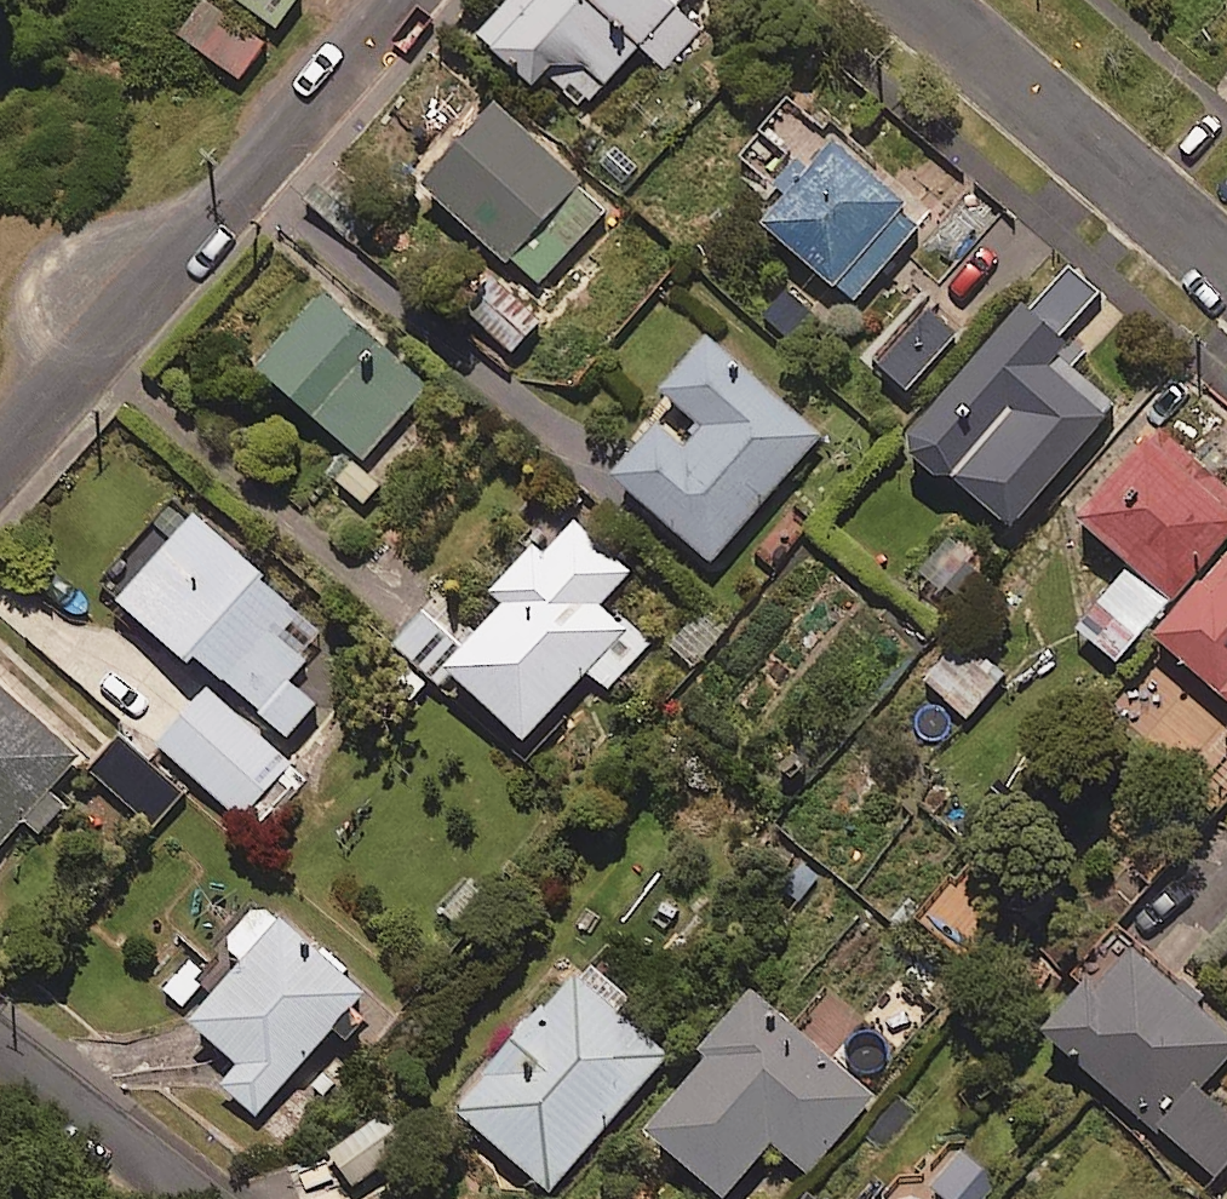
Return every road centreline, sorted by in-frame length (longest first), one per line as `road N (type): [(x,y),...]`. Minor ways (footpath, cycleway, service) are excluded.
road 1 (residential): [(399,0),(0,470)]
road 2 (residential): [(1226,273),(909,0)]
road 3 (residential): [(184,1198),(0,1051)]

